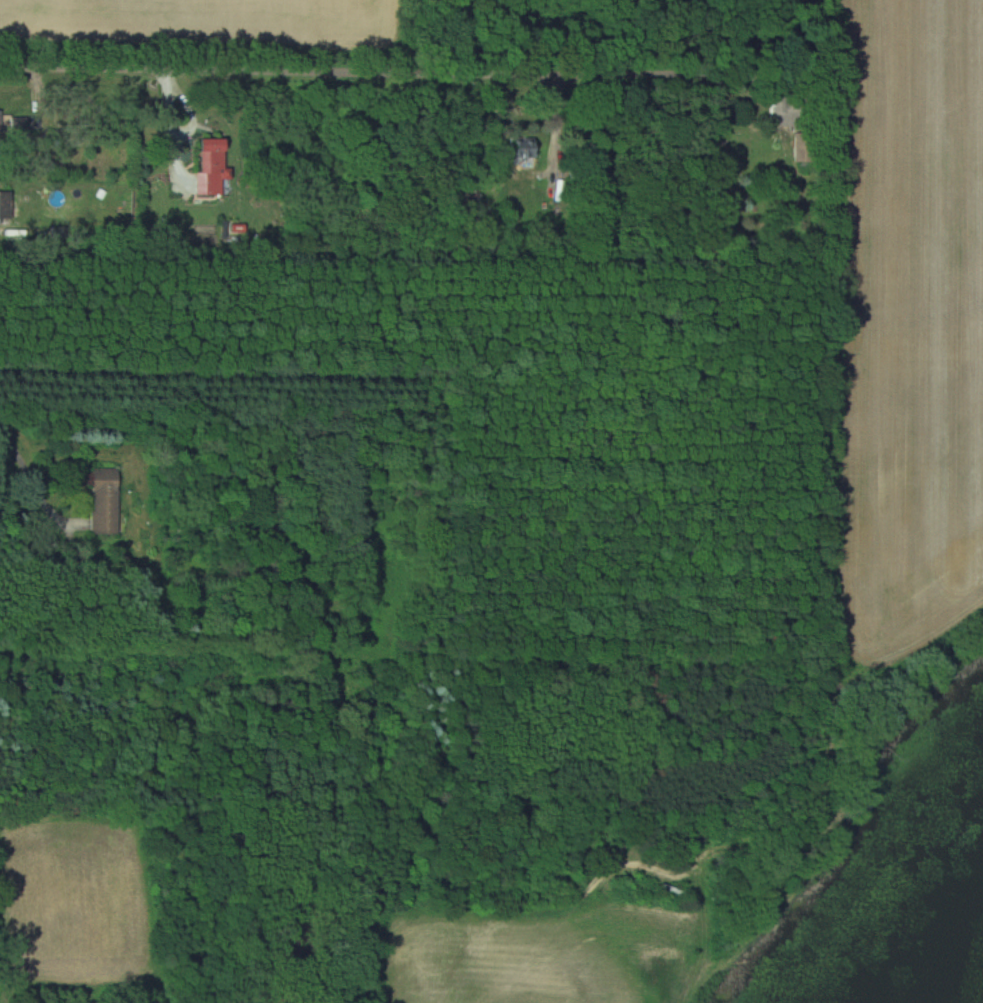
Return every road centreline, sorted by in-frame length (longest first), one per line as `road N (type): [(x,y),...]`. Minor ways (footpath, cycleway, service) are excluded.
road 1 (residential): [(0,67),(795,75)]
road 2 (track): [(379,1002),(383,897),(413,897),(411,853)]

